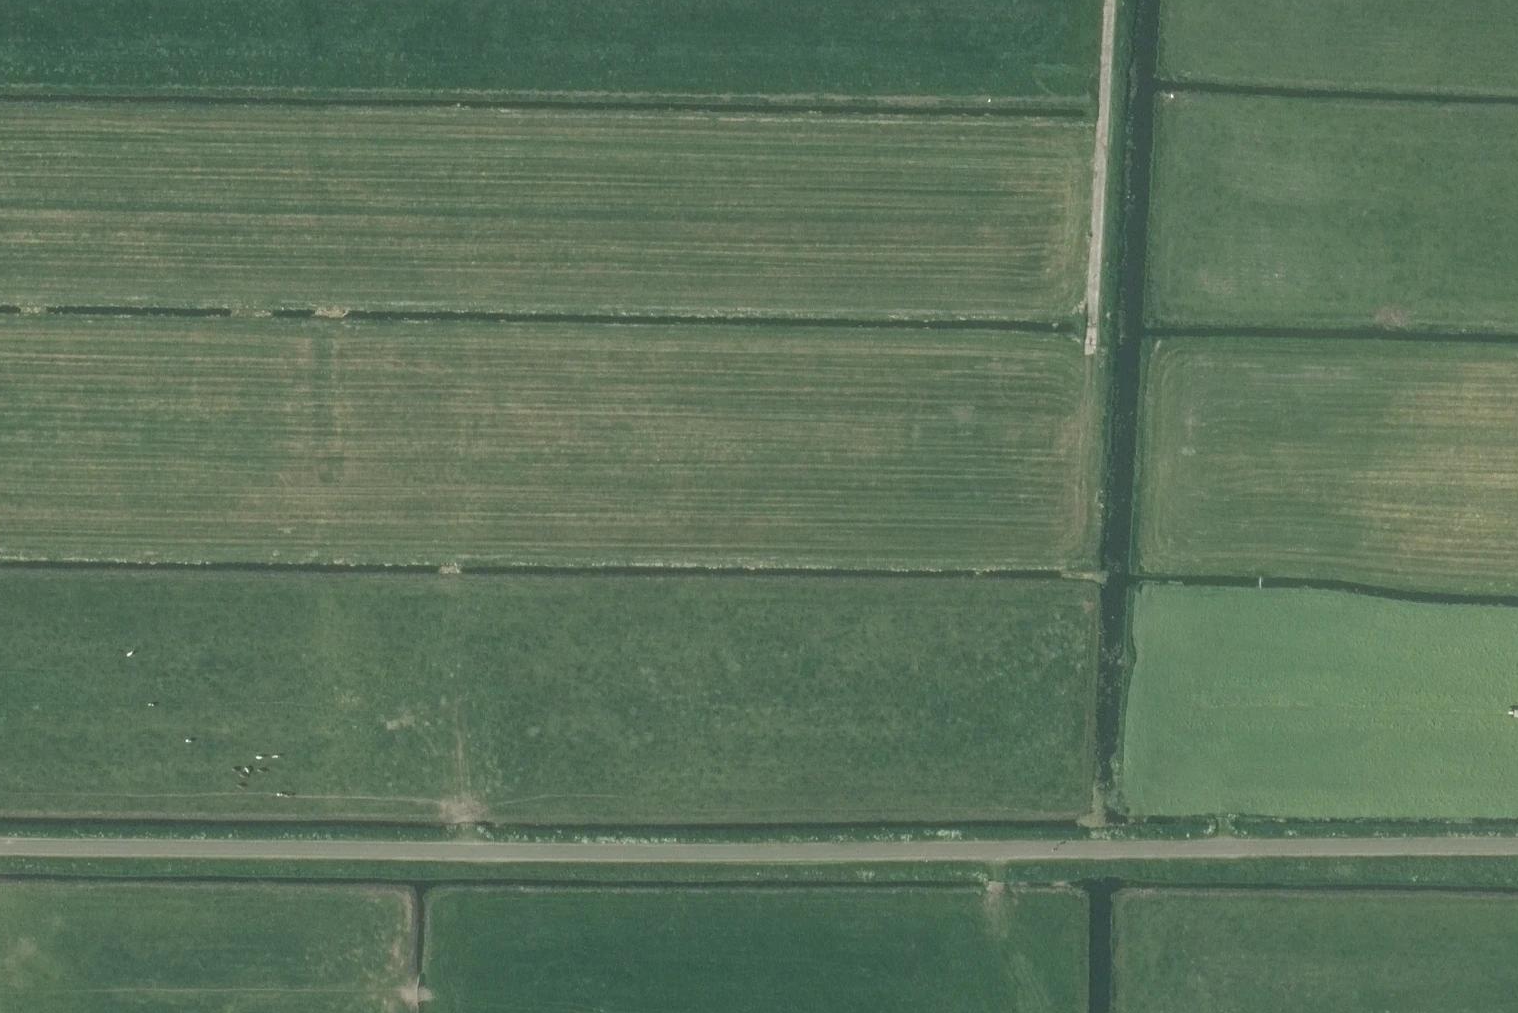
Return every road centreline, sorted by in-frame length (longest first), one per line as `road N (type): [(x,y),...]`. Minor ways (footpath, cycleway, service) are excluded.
road 1 (unclassified): [(0,844),(1141,846),(1517,859)]

